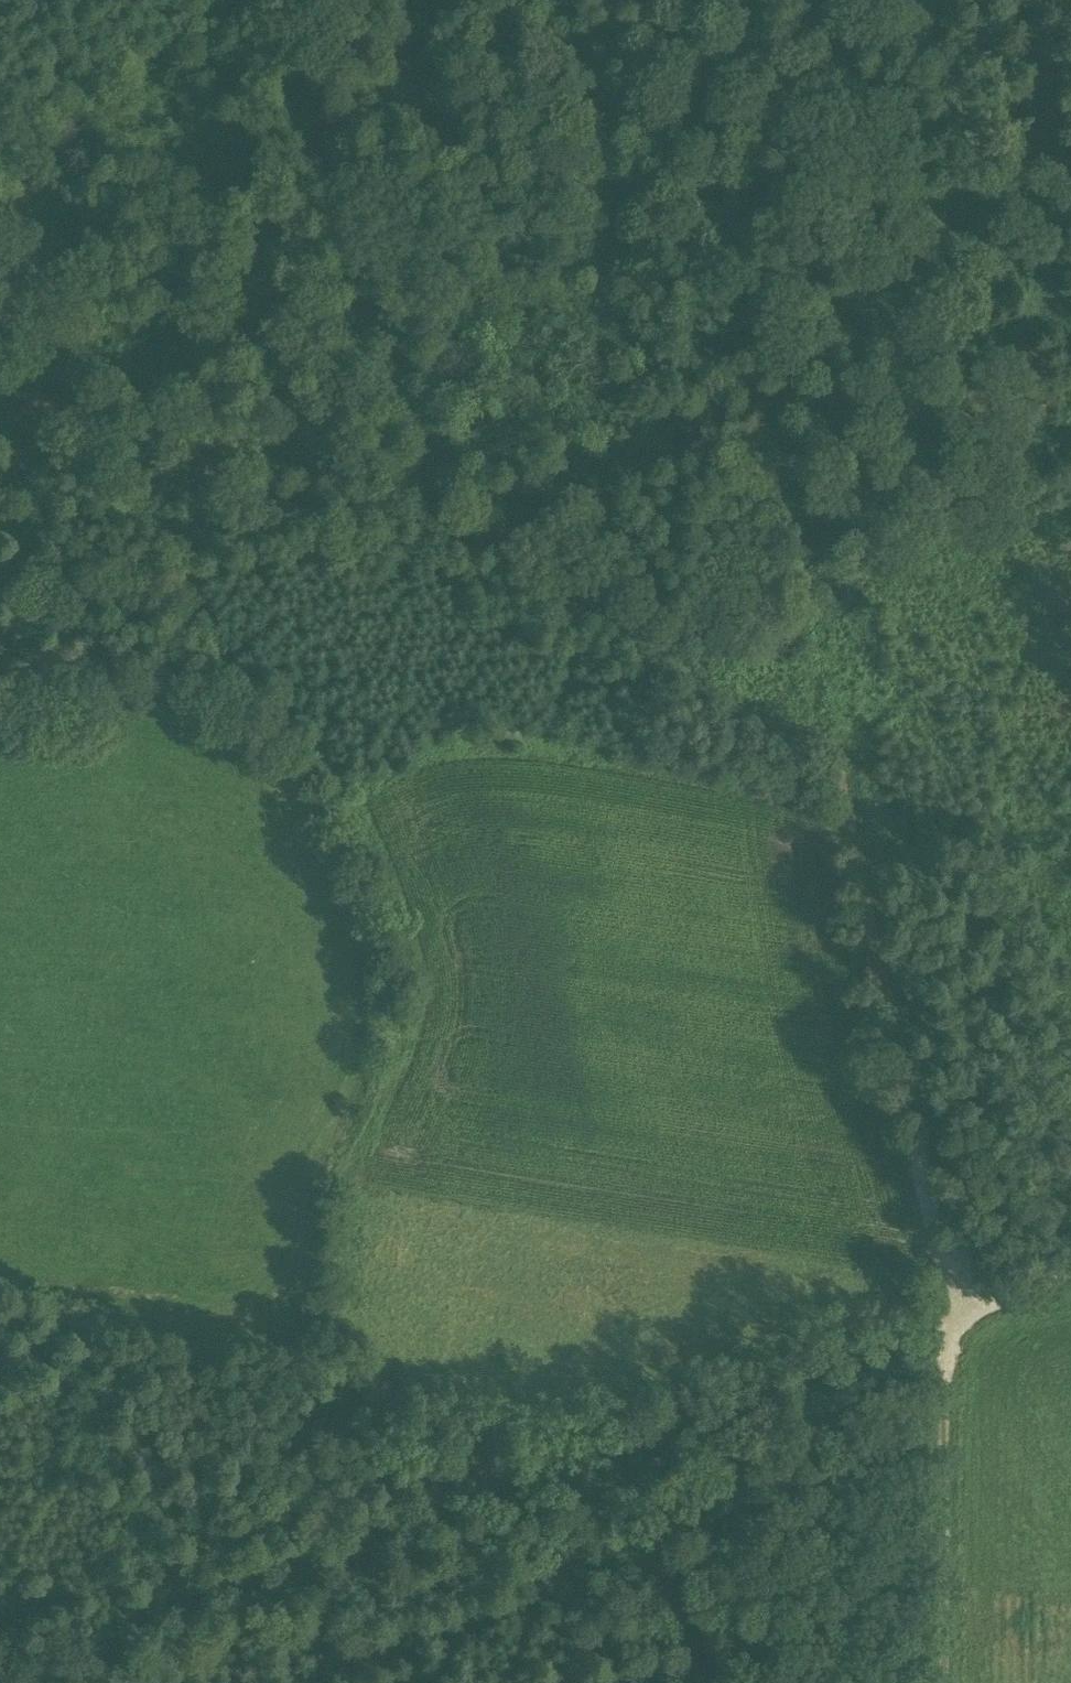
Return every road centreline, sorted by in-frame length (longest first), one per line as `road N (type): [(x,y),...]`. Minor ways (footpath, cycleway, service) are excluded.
road 1 (track): [(556,0),(605,145),(593,394),(602,568),(613,603),(846,802),(935,1227),(977,1315)]
road 2 (track): [(941,1330),(932,1682)]
road 3 (track): [(941,1330),(1070,1278)]

